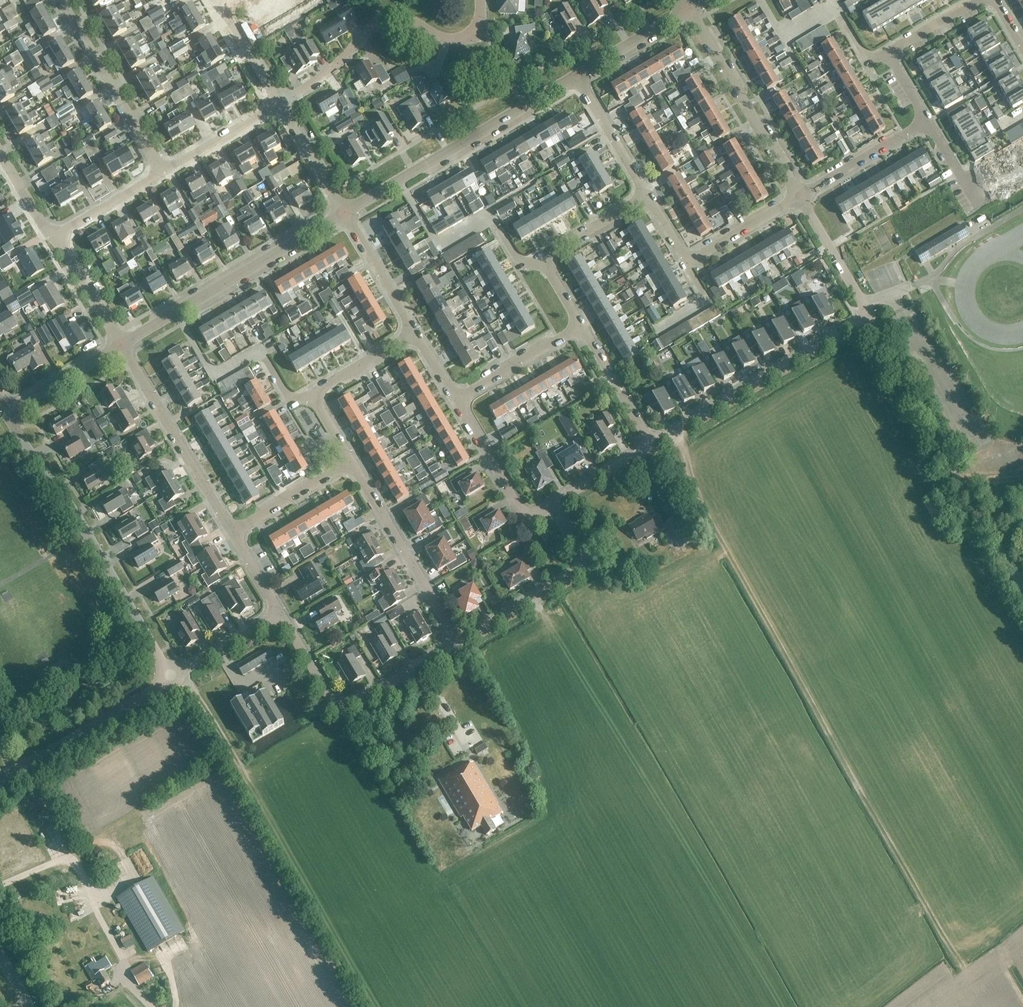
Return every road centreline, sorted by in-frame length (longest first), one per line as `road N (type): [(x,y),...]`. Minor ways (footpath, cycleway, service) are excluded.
road 1 (residential): [(651,445),(869,317),(800,196)]
road 2 (residential): [(172,678),(7,412)]
road 3 (tertiary): [(575,76),(343,214)]
road 4 (residential): [(279,105),(319,80),(382,21),(465,39),(477,29),(482,0)]
road 5 (residential): [(455,643),(587,564),(556,502)]
road 6 (residential): [(231,534),(120,344)]
road 7 (residential): [(800,196),(689,10)]
road 8 (residential): [(175,311),(214,377),(259,350),(287,396),(312,396)]
road 9 (residential): [(455,643),(350,464)]
road 10 (residential): [(800,196),(696,258),(684,257),(646,195)]
road 11 (residential): [(161,173),(58,0)]
road 12 (tertiary): [(343,214),(175,311)]
road 13 (unclassified): [(16,770),(172,678)]
road 14 (residential): [(556,502),(528,511),(516,506),(455,402)]
road 15 (residential): [(455,402),(581,326)]
road 16 (residential): [(800,196),(927,122)]
road 17 (residential): [(414,333),(343,214)]
road 18 (residential): [(646,195),(575,76)]
road 19 (residential): [(231,534),(350,464)]
road 20 (residential): [(651,445),(581,326)]
road 21 (residential): [(336,710),(455,643)]
road 22 (residential): [(161,173),(279,105)]
road 23 (tertiary): [(120,344),(7,412)]
road 24 (tertiary): [(689,10),(575,76)]
road 25 (residential): [(343,214),(279,105)]
road 26 (residential): [(120,344),(71,265),(63,235)]
road 27 (residential): [(542,260),(646,195)]
road 28 (residential): [(172,678),(277,616)]

